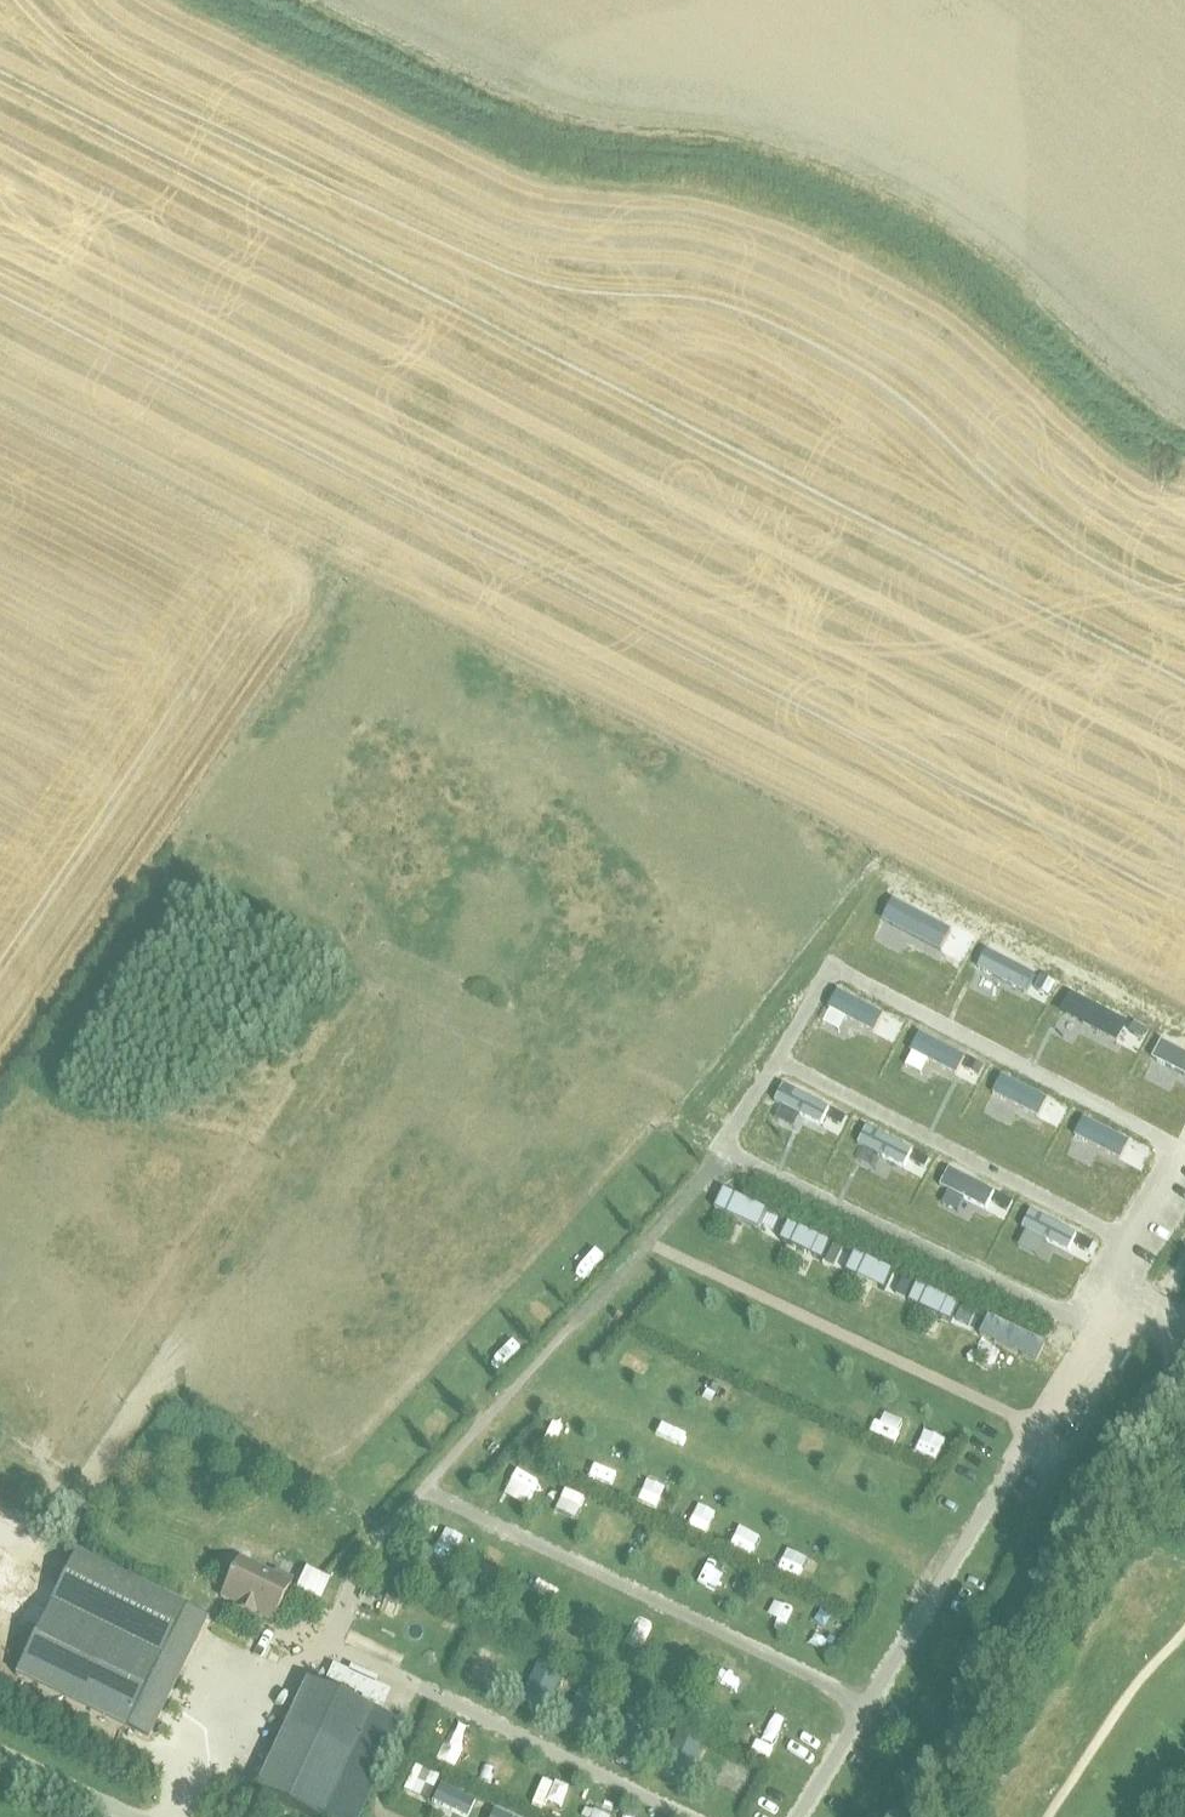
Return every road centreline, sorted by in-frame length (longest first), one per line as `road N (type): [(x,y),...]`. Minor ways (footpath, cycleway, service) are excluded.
road 1 (unclassified): [(908,1816),(1184,1358)]
road 2 (unclassified): [(0,1755),(129,1816)]

